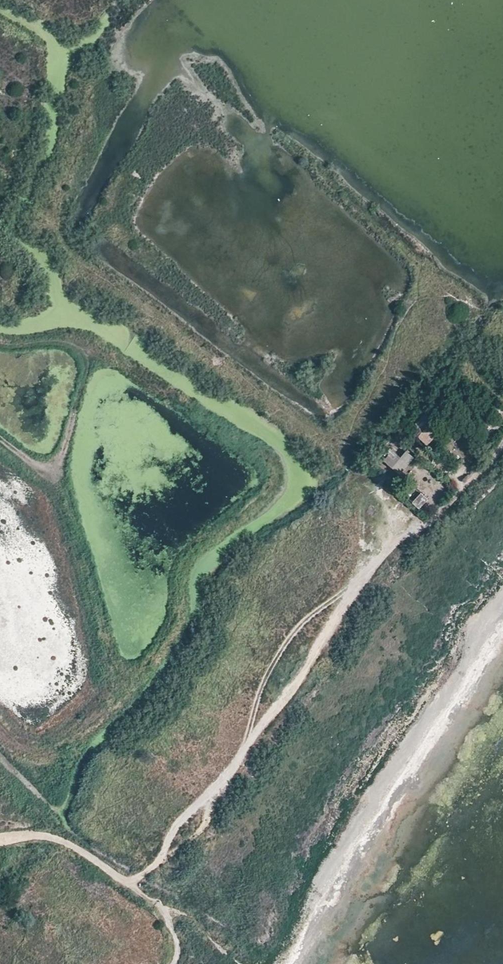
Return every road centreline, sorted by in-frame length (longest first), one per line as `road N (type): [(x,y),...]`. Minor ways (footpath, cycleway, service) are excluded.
road 1 (track): [(125,884),(186,845),(399,538),(427,524),(502,443)]
road 2 (track): [(0,729),(22,749),(55,748),(114,701),(120,674),(54,470)]
road 3 (track): [(0,343),(82,347),(88,377),(54,470),(0,432)]
road 4 (unclassified): [(0,843),(65,845),(166,909)]
road 5 (track): [(174,963),(166,909),(223,947)]

